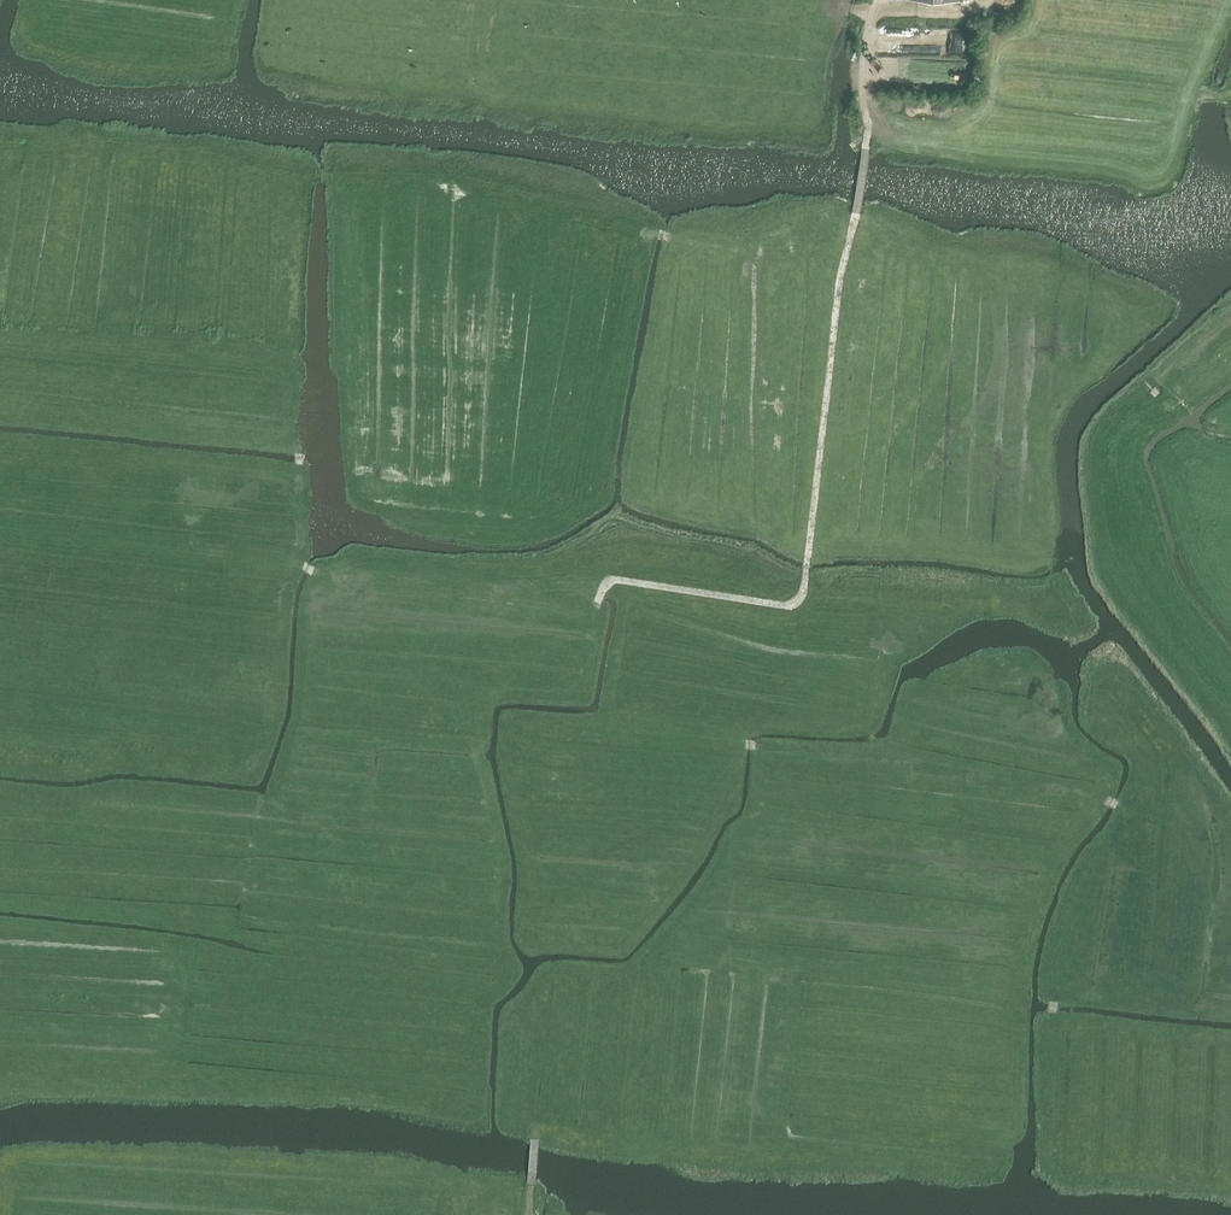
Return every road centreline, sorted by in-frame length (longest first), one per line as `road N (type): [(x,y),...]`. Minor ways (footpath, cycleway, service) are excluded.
road 1 (track): [(598,604),(609,582),(788,606),(802,599),(841,278),(867,143)]
road 2 (track): [(882,0),(869,34),(867,143)]

